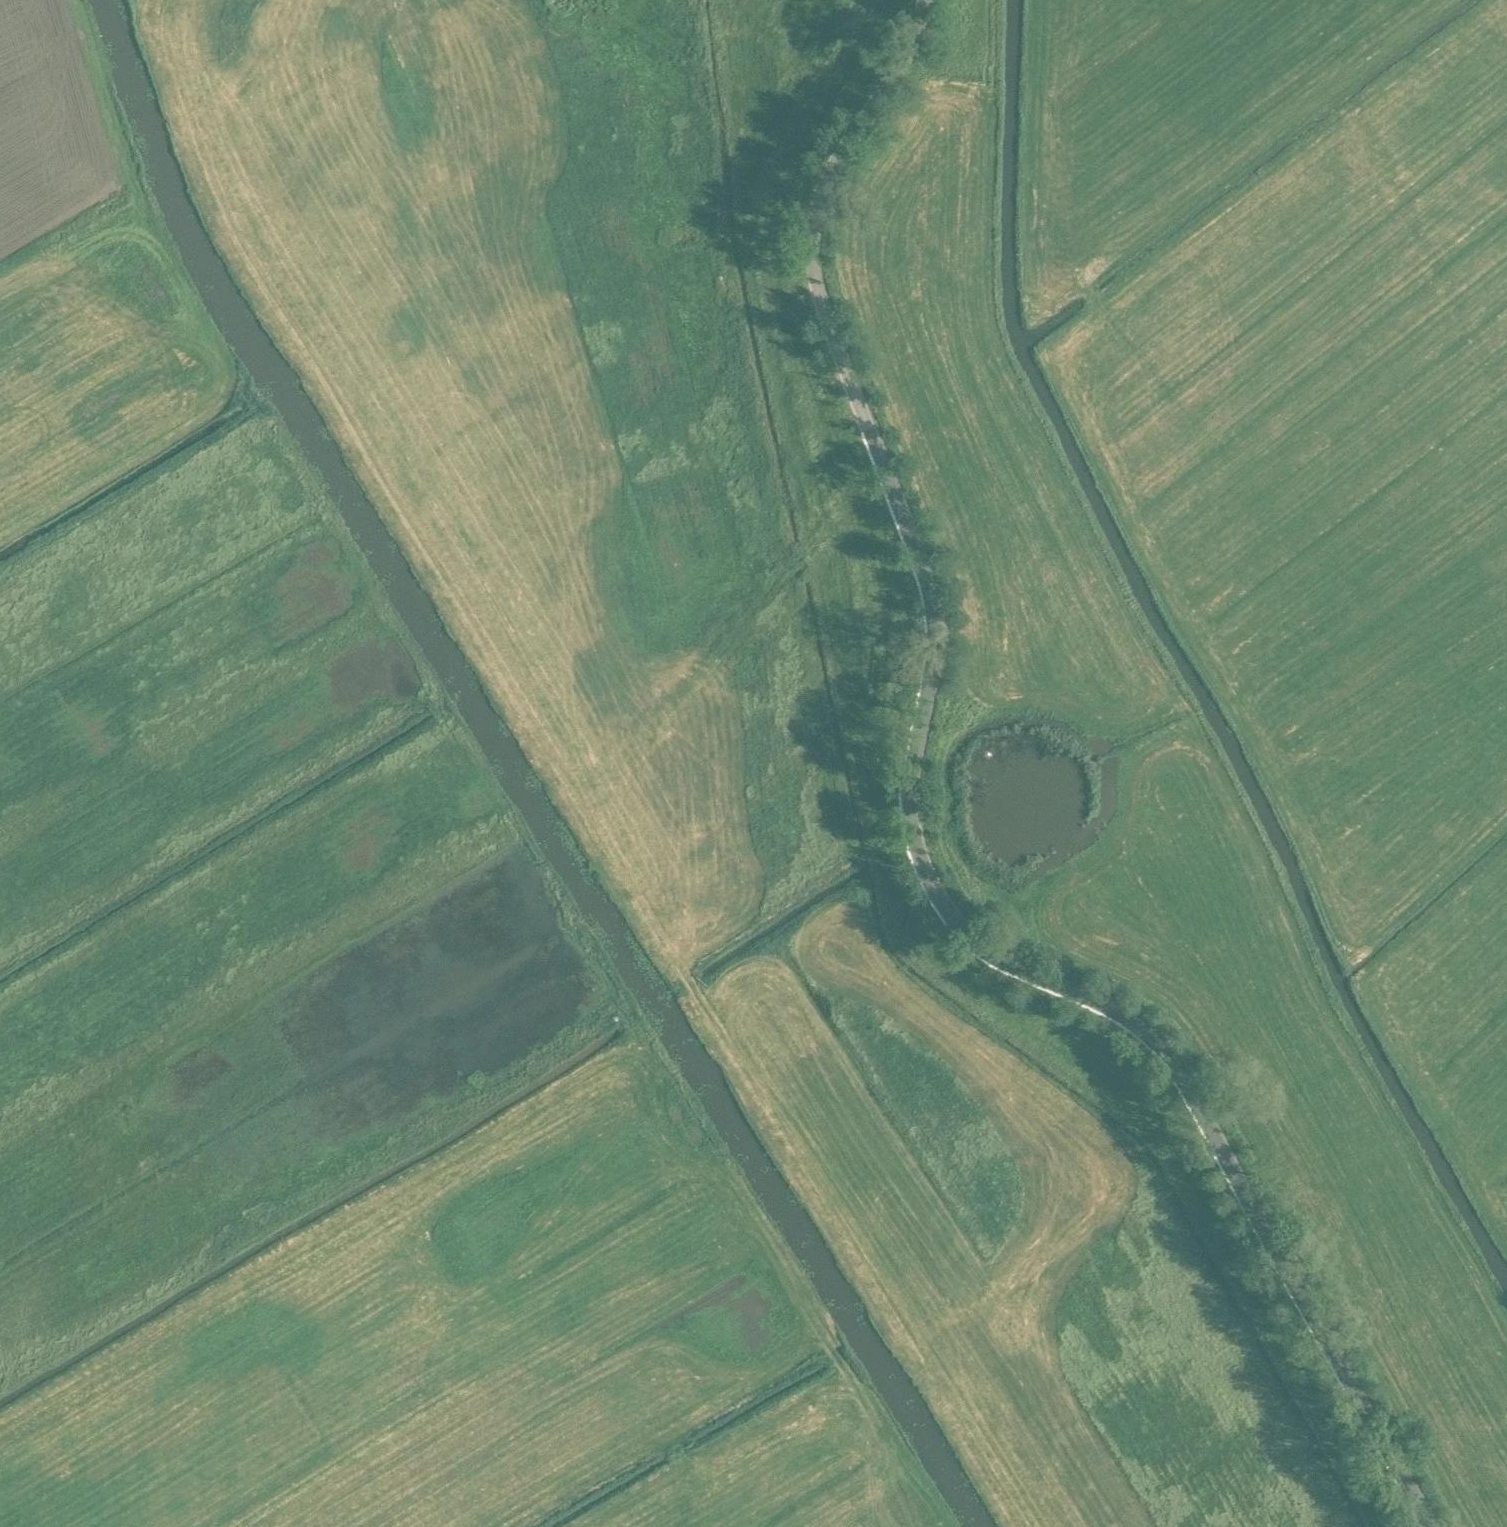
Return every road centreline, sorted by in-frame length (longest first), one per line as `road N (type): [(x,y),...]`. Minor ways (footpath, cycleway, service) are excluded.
road 1 (unclassified): [(1432,1526),(1164,1061),(1129,1028),(1025,979),(958,926),(915,837),(913,773),(933,648),(928,598),(817,313),(814,246),(828,184),(897,87),(931,0)]

